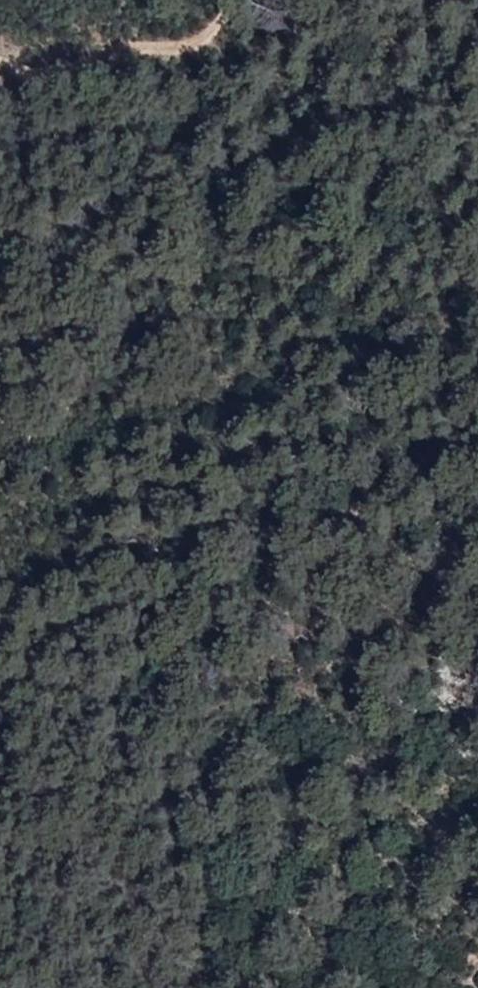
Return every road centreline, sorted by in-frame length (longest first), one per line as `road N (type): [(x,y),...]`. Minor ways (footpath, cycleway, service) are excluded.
road 1 (track): [(227,0),(191,35),(149,49),(55,61),(0,57)]

